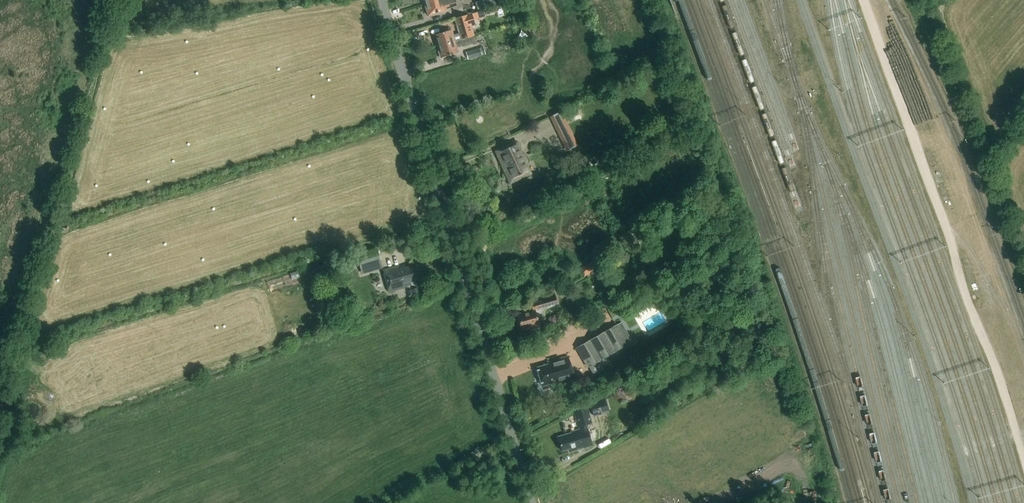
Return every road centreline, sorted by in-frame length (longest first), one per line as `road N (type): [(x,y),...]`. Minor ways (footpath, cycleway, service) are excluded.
road 1 (unclassified): [(533,502),(381,0)]

